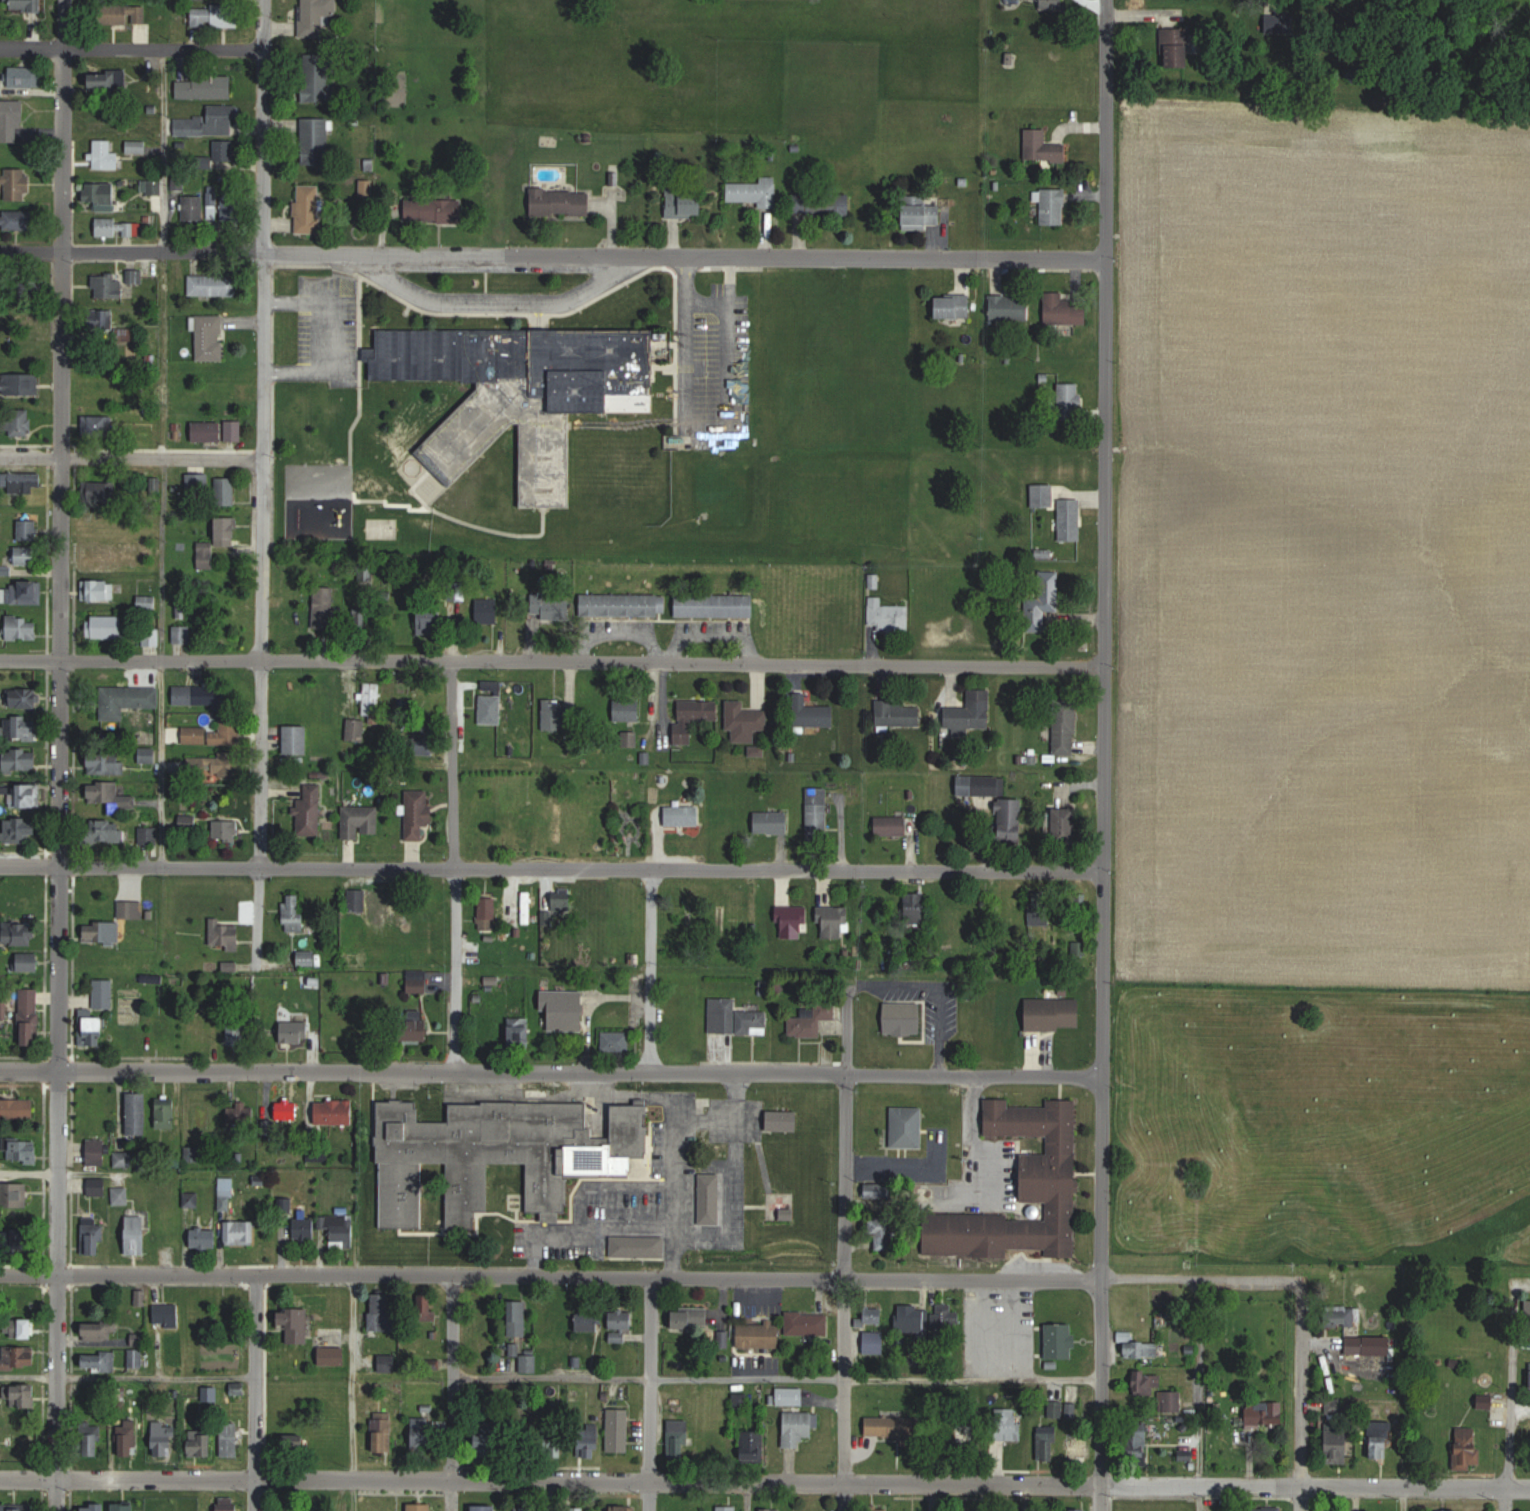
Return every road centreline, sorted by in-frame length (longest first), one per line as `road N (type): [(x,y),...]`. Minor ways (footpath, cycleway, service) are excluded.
road 1 (residential): [(55,1510),(66,0)]
road 2 (tertiary): [(1101,1510),(1106,0)]
road 3 (residential): [(1529,1487),(55,1476)]
road 4 (residential): [(58,1274),(1301,1279)]
road 5 (residential): [(1105,258),(0,251)]
road 6 (residential): [(1102,1078),(0,1072)]
road 7 (residential): [(1102,872),(60,863)]
road 8 (residential): [(258,969),(264,0)]
road 9 (residential): [(1104,666),(447,667),(263,659)]
road 10 (residential): [(846,1483),(848,985)]
road 11 (residential): [(454,1073),(447,667)]
road 12 (residential): [(264,47),(0,45)]
road 13 (residential): [(264,459),(0,458)]
road 14 (residential): [(263,659),(0,659)]
road 15 (residential): [(255,1510),(258,1275)]
road 16 (residential): [(449,1510),(451,1276)]
road 17 (residential): [(1300,1510),(1301,1279)]
road 18 (residential): [(652,1071),(652,866)]
road 19 (residential): [(649,1482),(648,1279)]
road 20 (residential): [(1507,1510),(1511,1327)]

